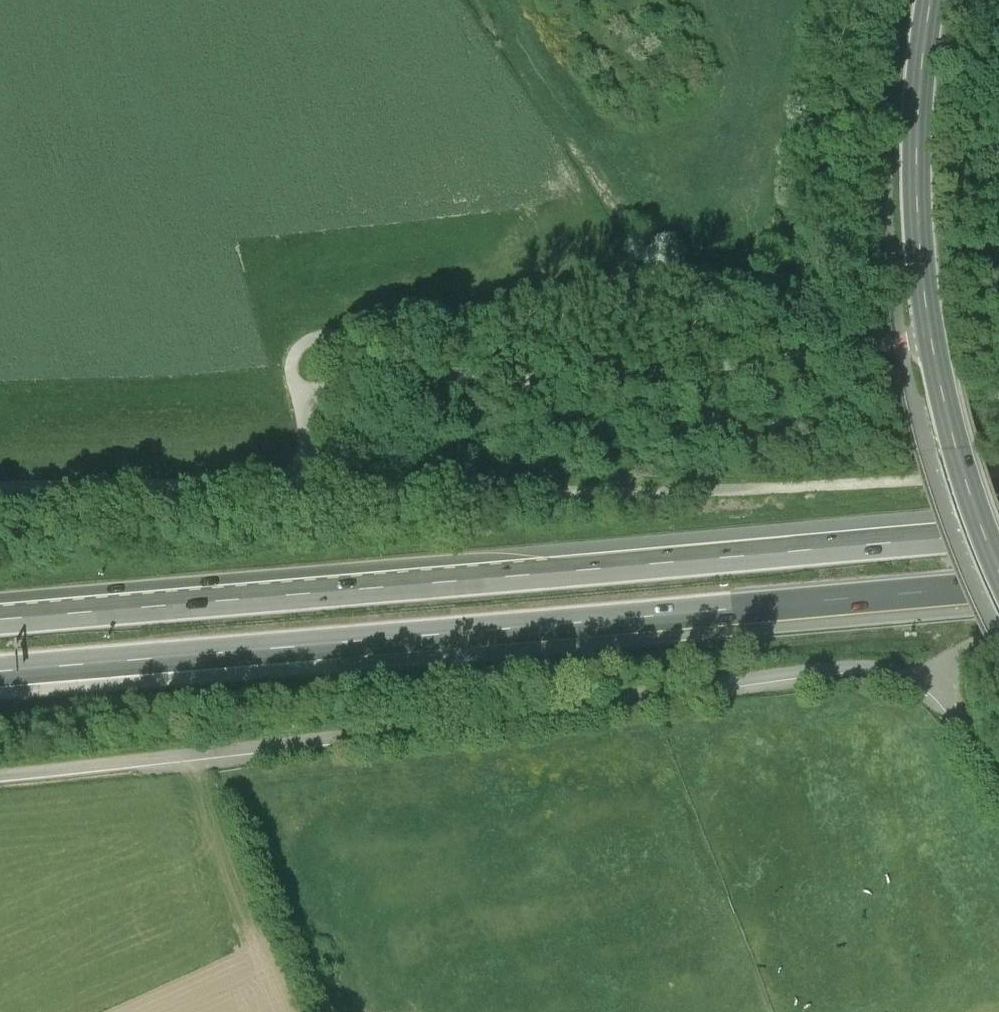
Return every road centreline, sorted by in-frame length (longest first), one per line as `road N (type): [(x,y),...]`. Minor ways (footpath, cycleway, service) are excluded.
road 1 (motorway): [(0,671),(998,588)]
road 2 (motorway): [(998,536),(0,617)]
road 3 (track): [(936,693),(897,673),(845,667),(0,775)]
road 4 (track): [(311,492),(297,396),(361,378),(637,379),(928,347)]
road 5 (secondary): [(998,582),(940,405),(918,273),(914,139),(929,0)]
road 6 (track): [(297,396),(290,365),(301,347),(323,336),(650,295)]

